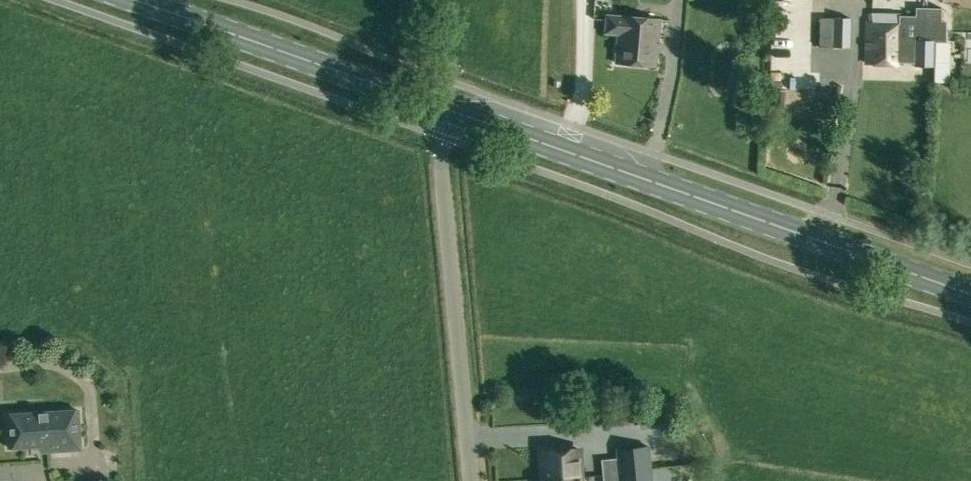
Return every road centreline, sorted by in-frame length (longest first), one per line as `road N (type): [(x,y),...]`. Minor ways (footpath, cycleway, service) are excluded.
road 1 (primary): [(970,295),(449,110)]
road 2 (unclassified): [(471,480),(440,147),(449,110)]
road 3 (primary): [(449,110),(140,0)]

